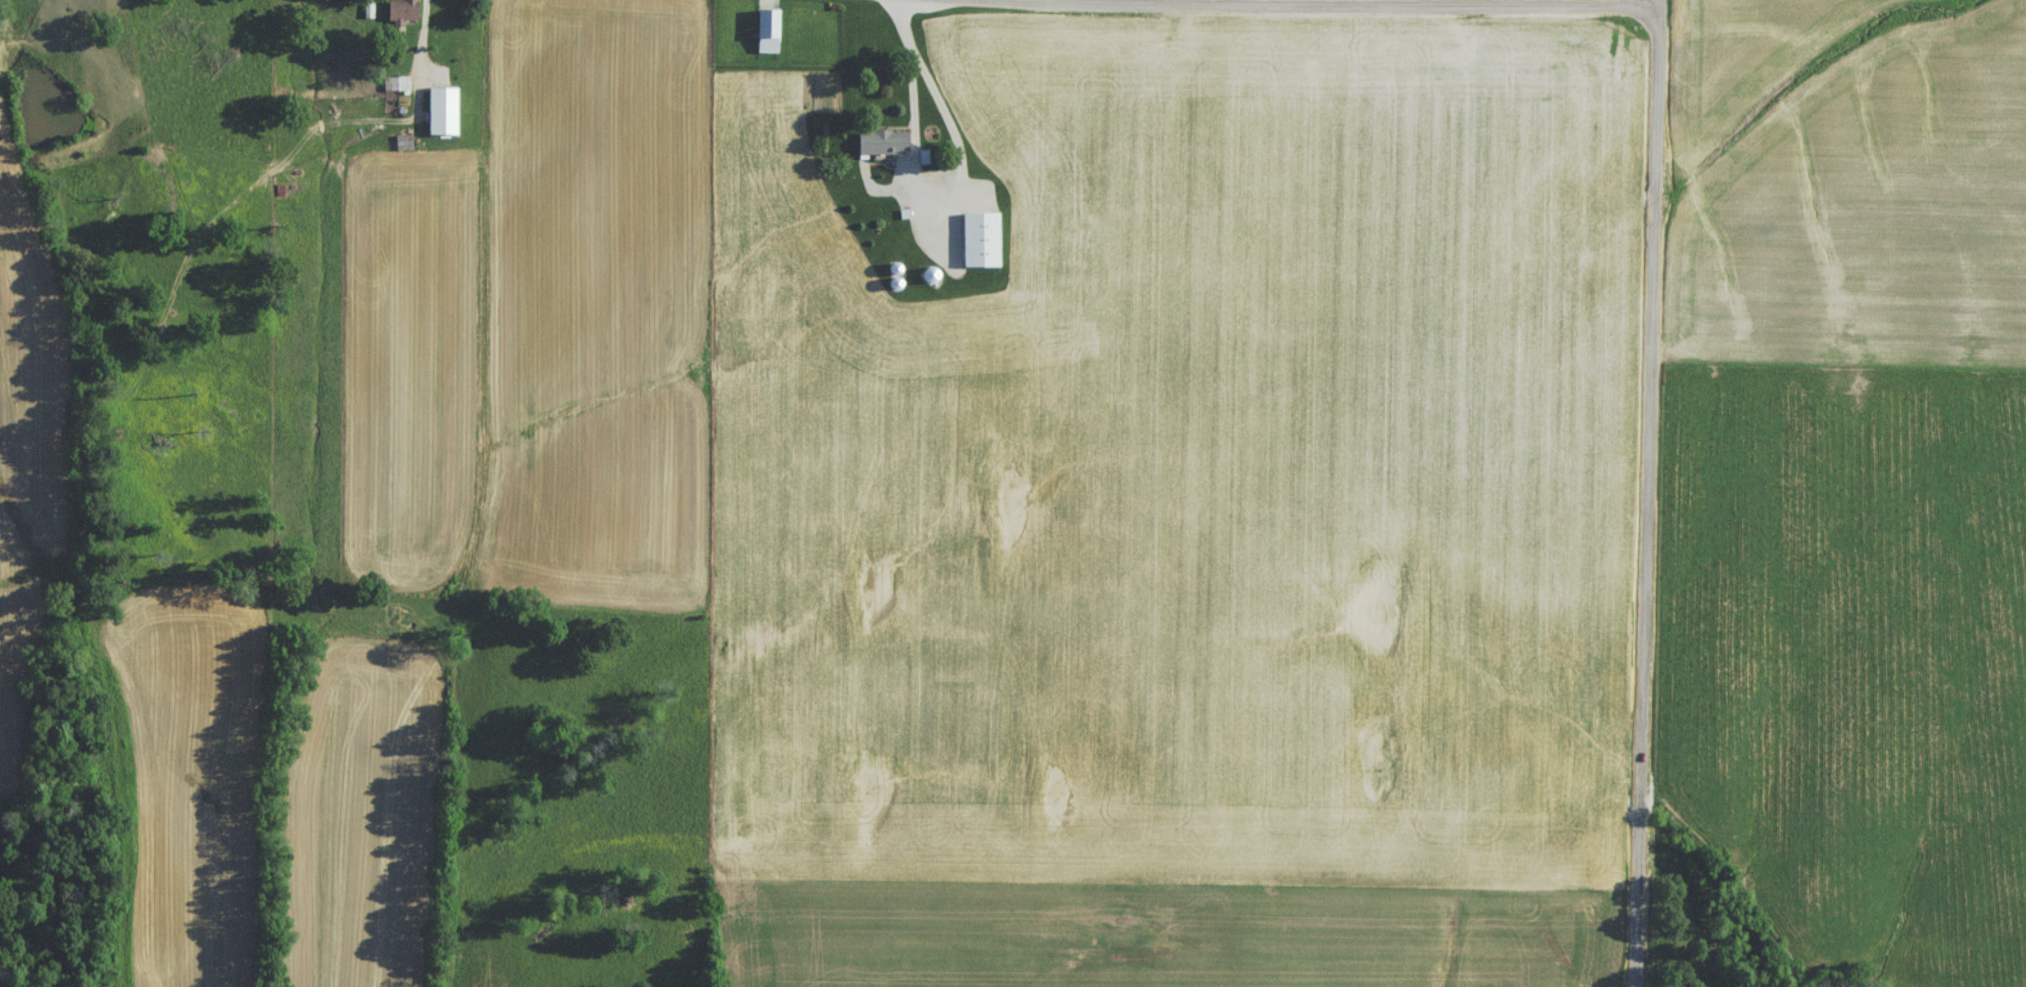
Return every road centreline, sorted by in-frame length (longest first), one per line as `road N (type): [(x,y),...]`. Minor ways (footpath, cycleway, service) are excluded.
road 1 (residential): [(1639,986),(1656,0)]
road 2 (residential): [(1656,7),(1025,0)]

